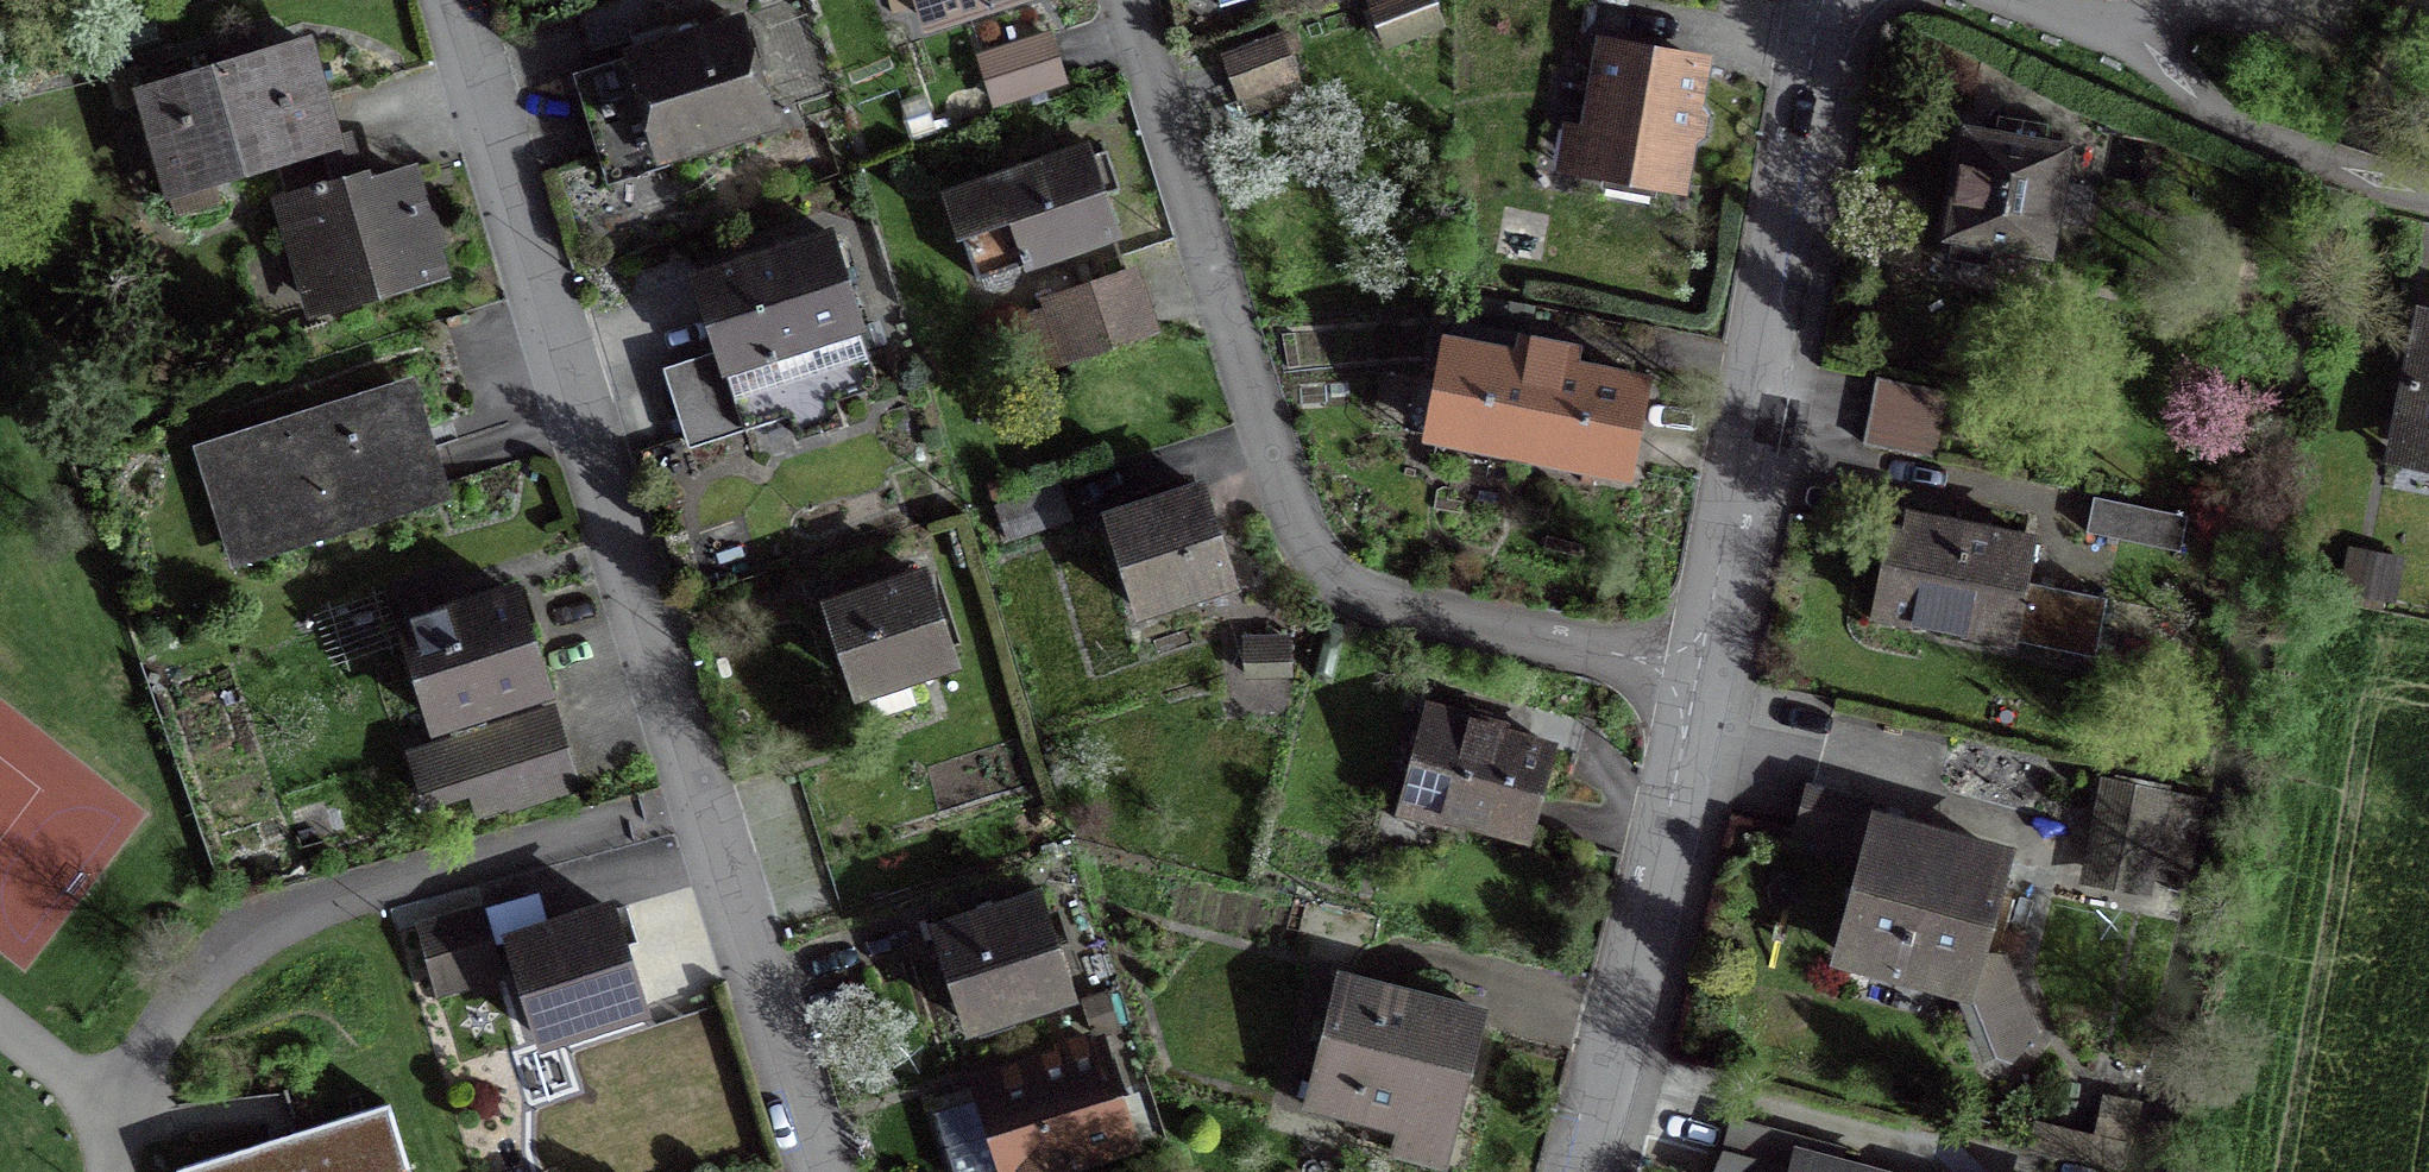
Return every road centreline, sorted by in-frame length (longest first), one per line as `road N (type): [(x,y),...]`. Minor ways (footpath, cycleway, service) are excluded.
road 1 (residential): [(455,0),(817,1171)]
road 2 (residential): [(1126,0),(1296,541),(1385,610),(1703,676)]
road 3 (residential): [(1703,676),(1822,0)]
road 4 (residential): [(1579,1171),(1703,676)]
road 5 (residential): [(2280,141),(2000,0)]

